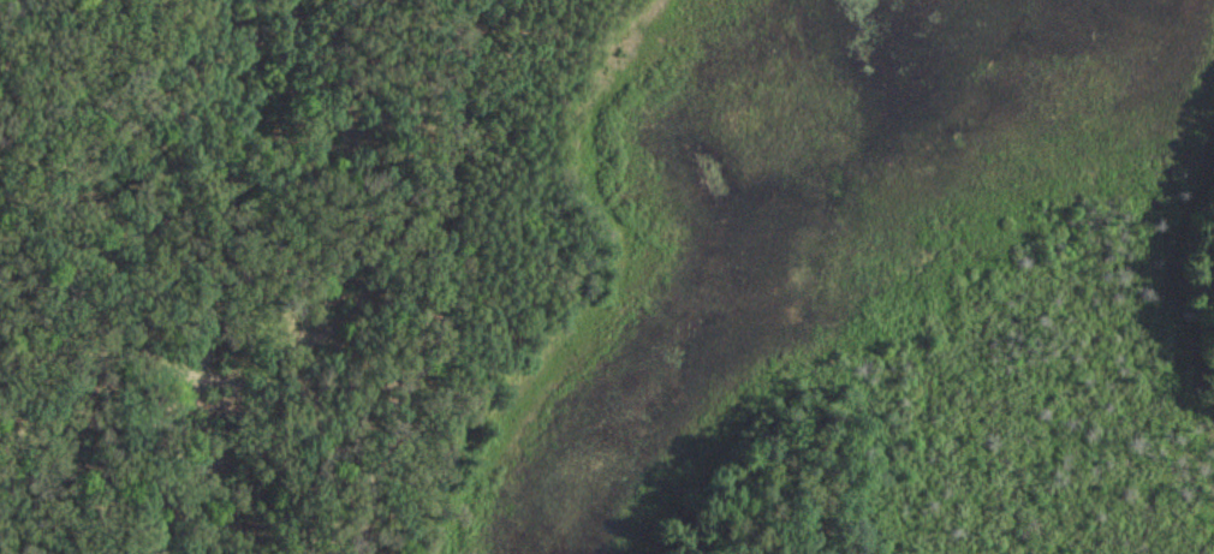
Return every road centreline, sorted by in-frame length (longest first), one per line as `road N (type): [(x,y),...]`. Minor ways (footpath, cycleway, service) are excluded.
road 1 (track): [(466,0),(452,19),(444,65),(424,246),(339,553)]

